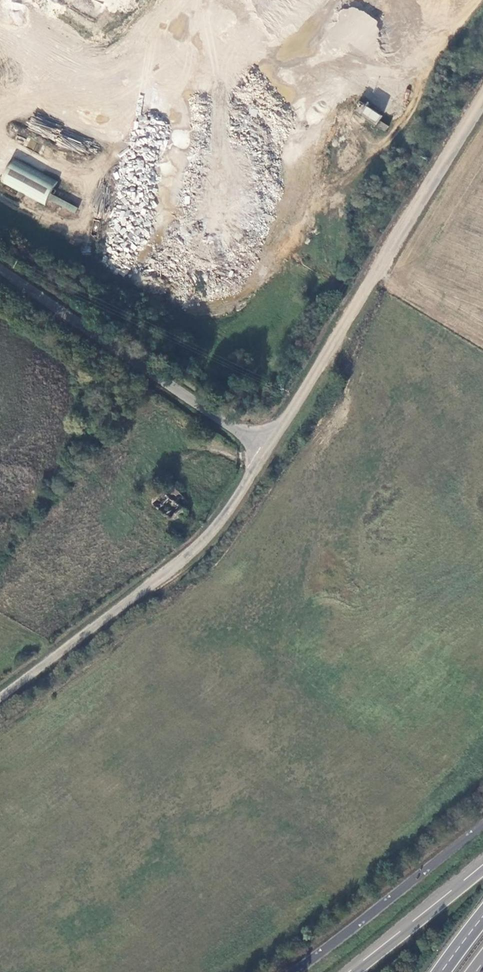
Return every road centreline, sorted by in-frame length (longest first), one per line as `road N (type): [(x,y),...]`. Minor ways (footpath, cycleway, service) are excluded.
road 1 (unclassified): [(482,98),(265,452)]
road 2 (unclassified): [(265,452),(219,525),(189,555),(0,698)]
road 3 (unclassified): [(0,270),(265,452)]
road 4 (unclassified): [(482,823),(293,971)]
road 5 (secondary): [(482,871),(360,971)]

